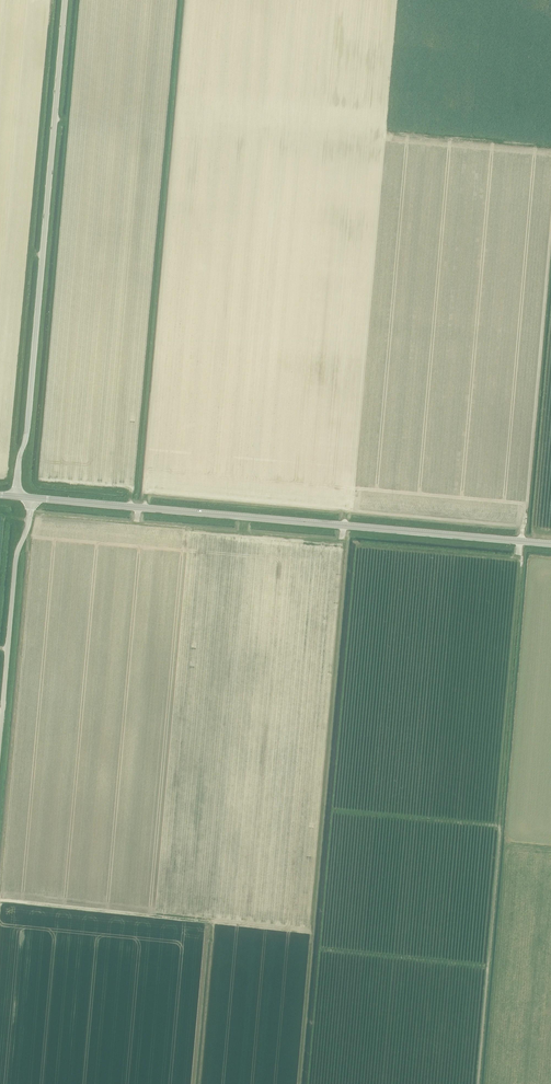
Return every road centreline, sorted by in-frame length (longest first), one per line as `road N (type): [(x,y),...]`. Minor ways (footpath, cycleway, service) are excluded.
road 1 (track): [(478,1083),(521,542)]
road 2 (secondary): [(550,544),(33,498)]
road 3 (unclassified): [(16,497),(65,0)]
road 4 (unclassified): [(0,737),(16,559),(33,498)]
road 5 (track): [(213,923),(0,900)]

